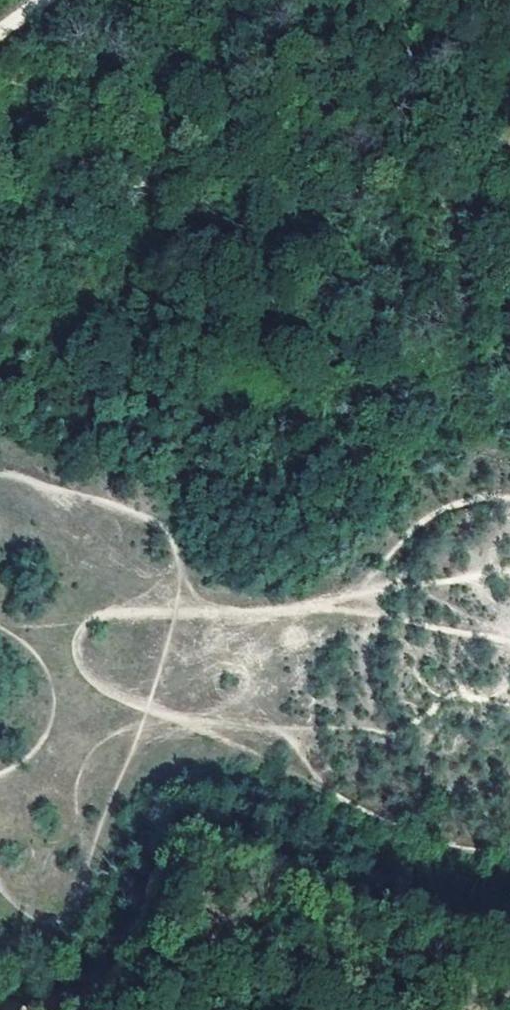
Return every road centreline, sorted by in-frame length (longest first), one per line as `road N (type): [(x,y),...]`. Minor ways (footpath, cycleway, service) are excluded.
road 1 (track): [(509,853),(401,838),(185,724),(135,729),(95,769),(78,823),(88,885),(60,913),(25,911),(0,867)]
road 2 (track): [(0,621),(271,611),(355,592),(402,538),(471,504),(509,498)]
road 3 (track): [(0,451),(61,473),(112,507),(172,533),(175,560),(149,570),(116,559),(0,478)]
road 4 (track): [(509,639),(355,592),(509,572)]
road 5 (track): [(0,770),(54,714),(43,674),(0,629)]
road 6 (track): [(91,622),(83,655),(129,698),(185,724)]

